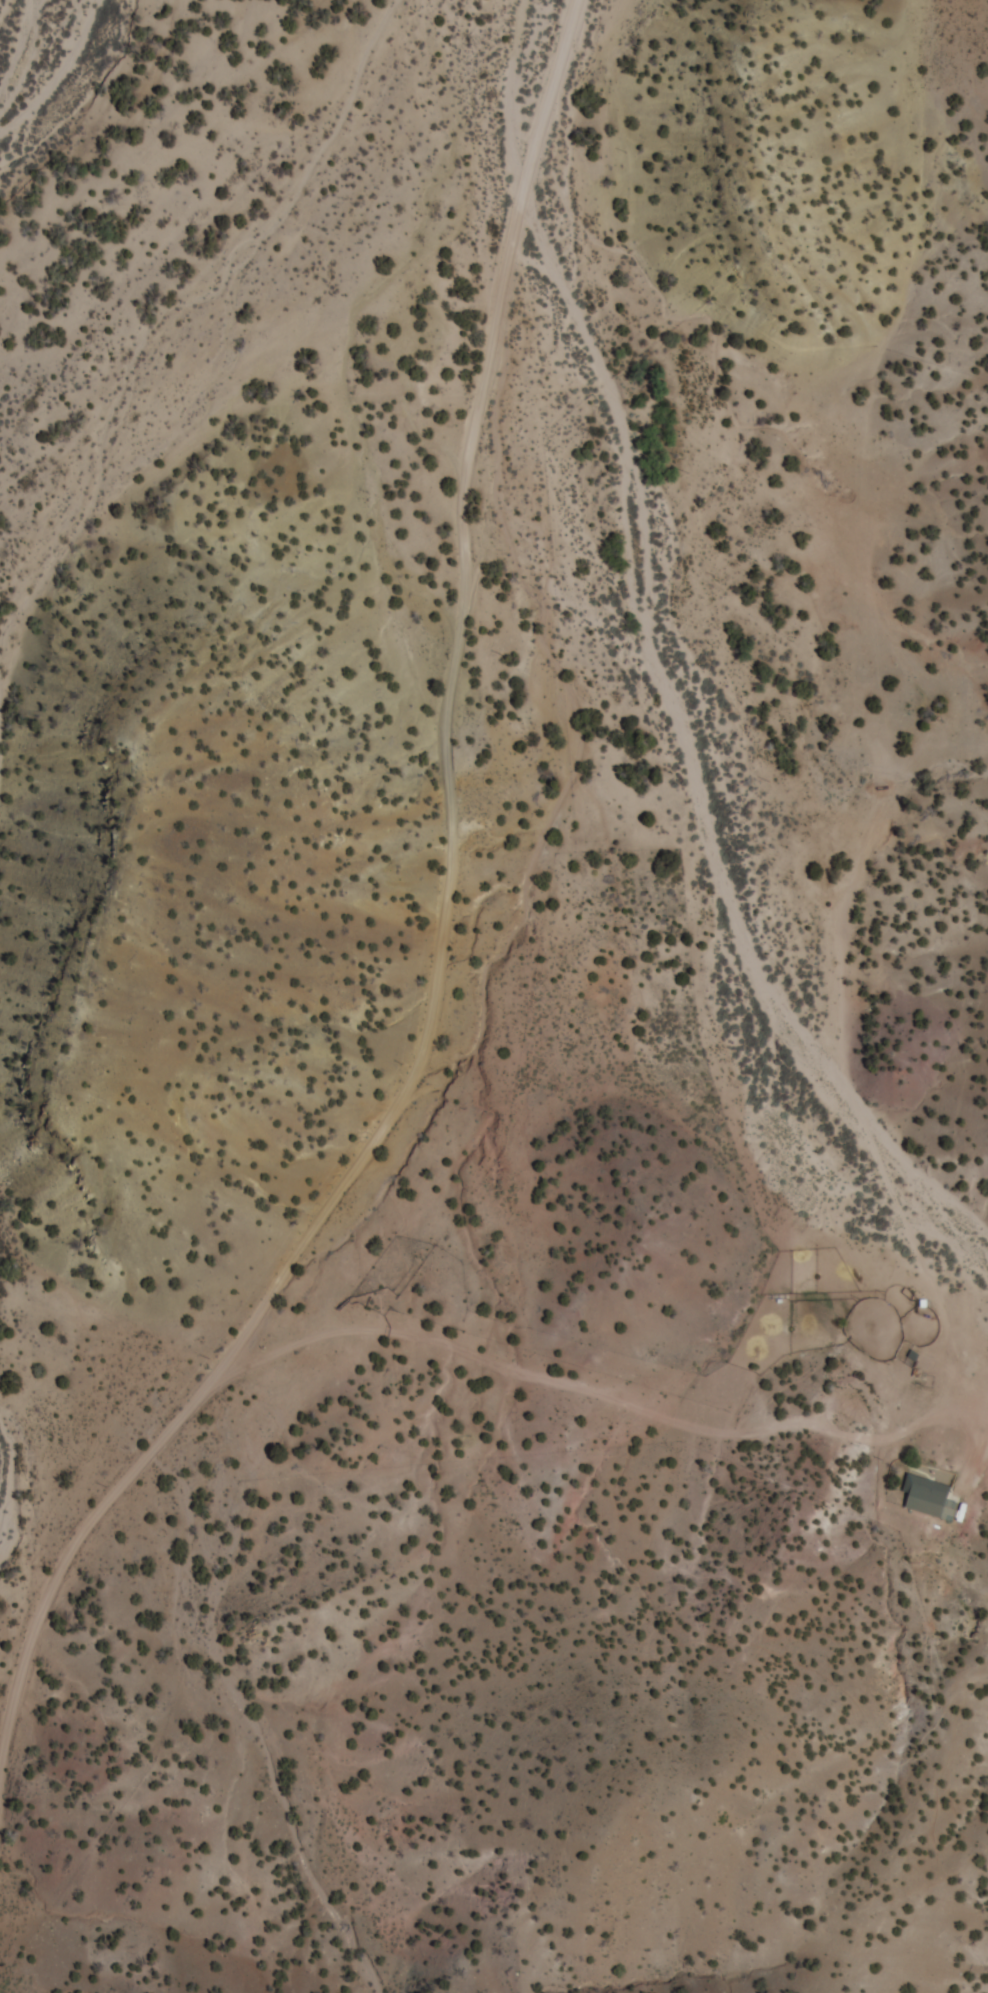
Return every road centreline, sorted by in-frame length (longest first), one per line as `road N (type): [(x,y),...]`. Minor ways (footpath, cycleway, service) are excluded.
road 1 (residential): [(0,1792),(32,1639),(76,1538),(256,1319),(380,1137),(430,1043),(459,843),(451,732),(473,599),(470,459),(580,0)]

